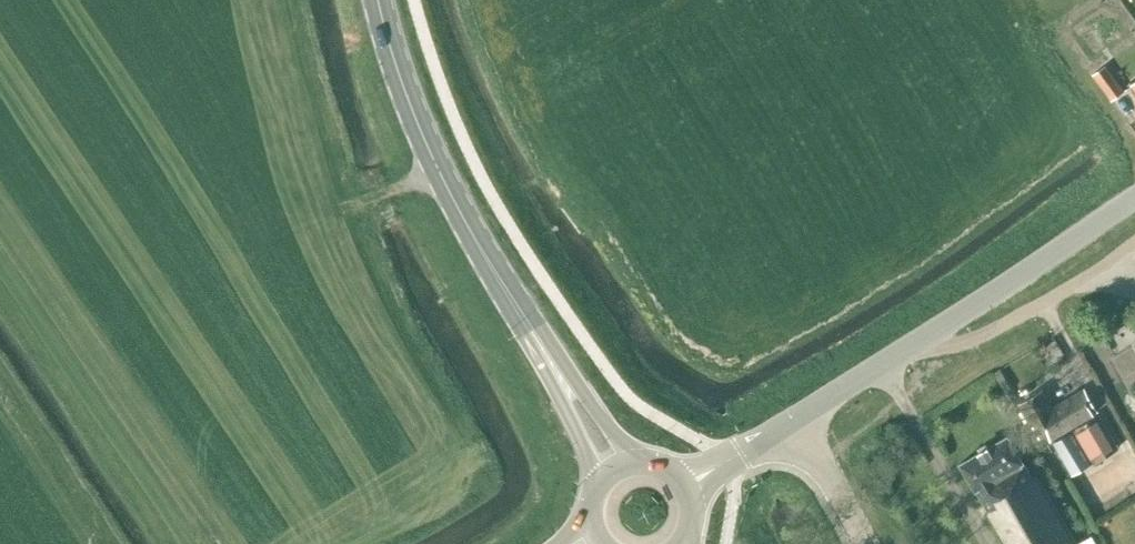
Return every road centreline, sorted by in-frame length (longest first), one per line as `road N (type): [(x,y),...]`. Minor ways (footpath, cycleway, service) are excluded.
road 1 (tertiary): [(798,418),(1134,197)]
road 2 (primary): [(505,287),(411,108),(377,0)]
road 3 (primary): [(505,287),(602,481)]
road 4 (primary): [(633,462),(505,287)]
road 5 (residential): [(865,543),(798,418)]
road 6 (tertiary): [(685,486),(798,418)]

